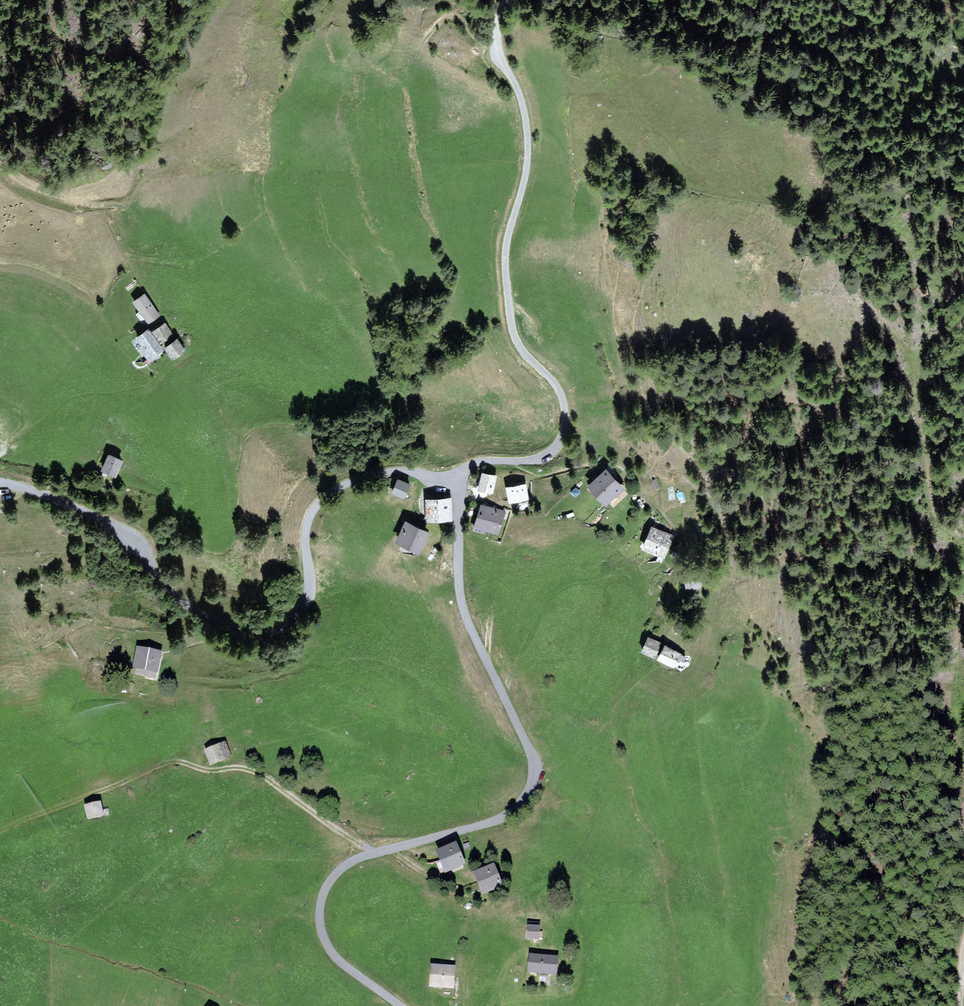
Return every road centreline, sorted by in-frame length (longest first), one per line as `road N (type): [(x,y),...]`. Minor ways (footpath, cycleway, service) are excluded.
road 1 (unclassified): [(460,495),(464,585),(534,763),(511,804),(365,852),(339,867),(323,898),(324,928),(338,951),(411,1005)]
road 2 (unclassified): [(0,481),(89,516),(205,612),(247,631),(280,627),(307,604),(316,520),(330,498),(360,478),(431,471),(455,482),(460,495)]
road 3 (unclassified): [(460,495),(472,468),(529,463),(557,450),(565,429),(553,385),(521,343),(512,309),(506,268),(530,163),(522,101),(500,51)]
road 4 (track): [(365,852),(251,774),(180,765),(0,834)]
road 5 (track): [(963,548),(933,515),(917,373),(893,328)]
road 6 (track): [(963,766),(954,659),(963,599)]

